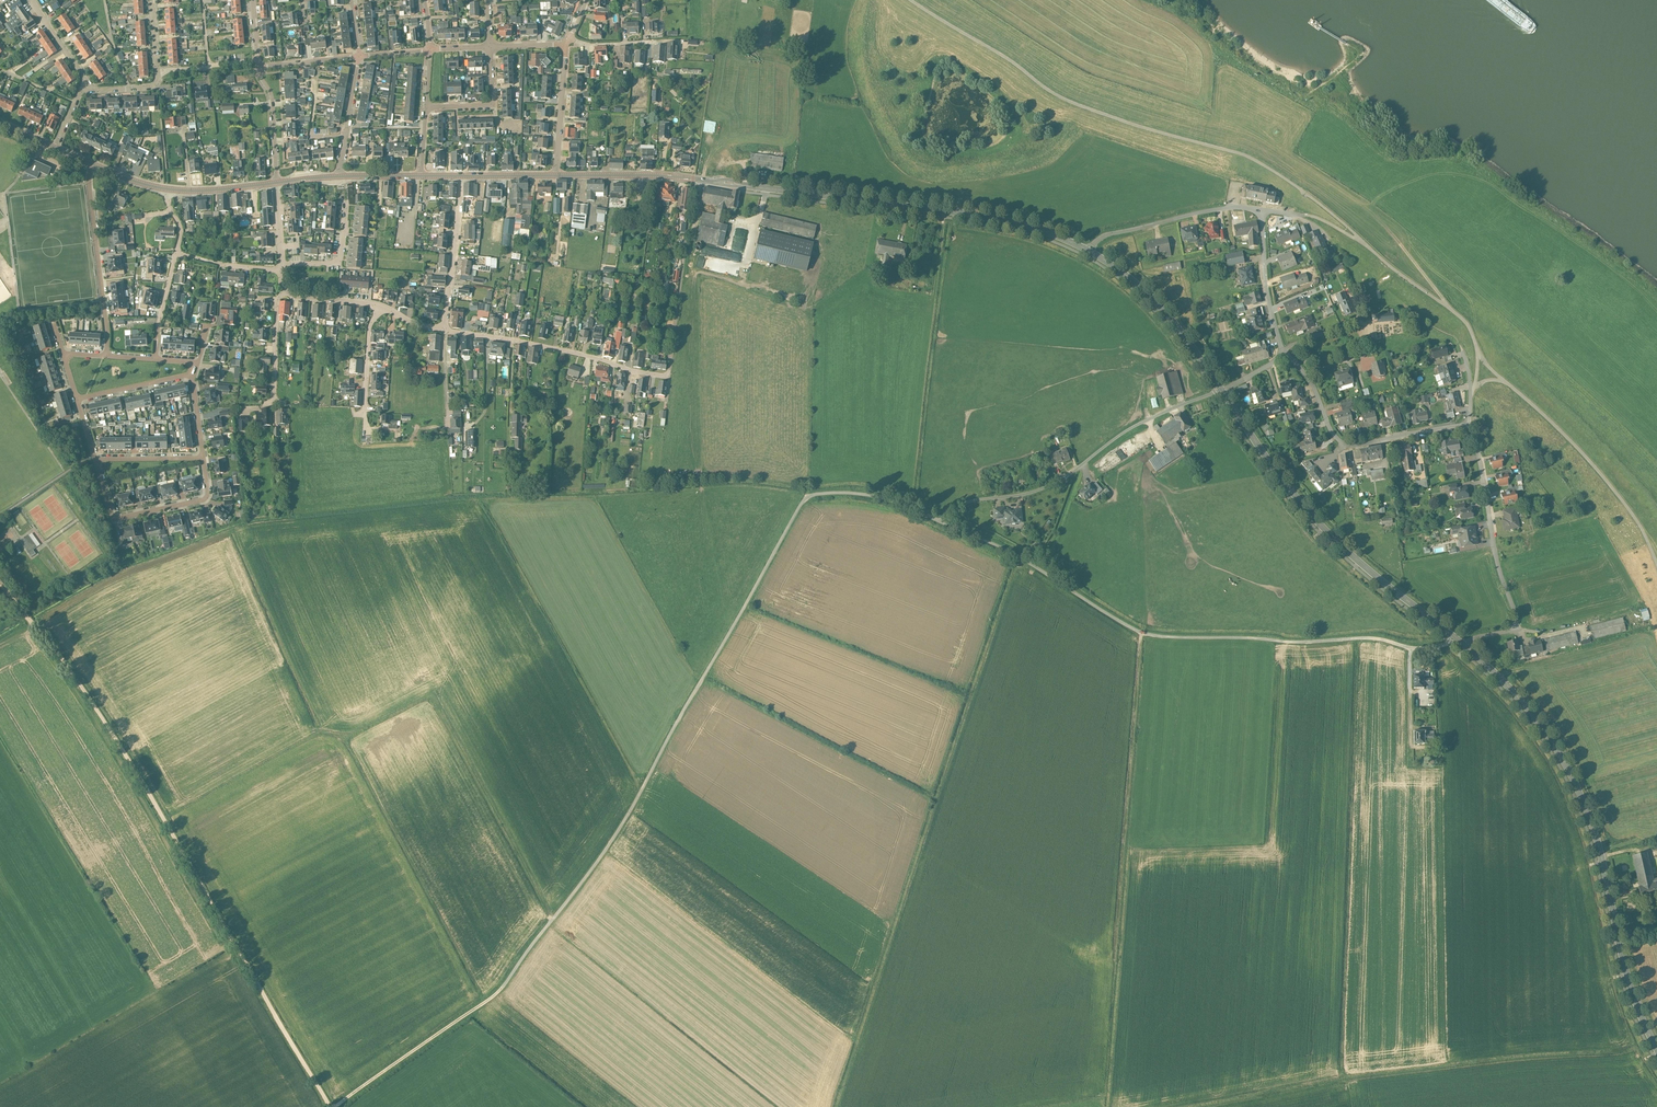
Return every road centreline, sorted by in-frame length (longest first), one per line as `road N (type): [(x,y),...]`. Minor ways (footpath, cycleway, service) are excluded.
road 1 (track): [(331,1106),(510,979),(608,843),(804,499),(851,493)]
road 2 (track): [(330,1106),(134,769),(22,611)]
road 3 (residential): [(941,521),(1022,559),(1148,635),(1364,638),(1428,649),(1462,643)]
road 4 (secondary): [(1462,643),(1531,714),(1577,789),(1631,995),(1656,1051)]
road 5 (secondary): [(641,175),(979,215),(1088,250)]
road 6 (secondary): [(1222,390),(1304,507),(1462,643)]
road 7 (residential): [(941,521),(970,502),(1053,484),(1140,423),(1222,390)]
road 8 (residential): [(1470,424),(1517,626),(1462,643)]
road 9 (residential): [(667,376),(444,332)]
road 10 (residential): [(1303,374),(1344,443),(1470,424)]
road 11 (secondary): [(1088,250),(1153,300),(1222,390)]
road 12 (residential): [(93,164),(108,356)]
road 13 (residential): [(95,460),(120,518),(203,500),(204,458)]
road 14 (residential): [(1088,250),(1110,233),(1181,215),(1232,205),(1262,210)]
road 15 (residential): [(444,332),(460,176)]
road 16 (residential): [(85,84),(96,90),(155,85),(152,0)]
road 17 (residential): [(1262,210),(1263,262),(1283,345)]
road 18 (residential): [(556,176),(567,44)]
road 19 (residential): [(339,176),(359,56)]

